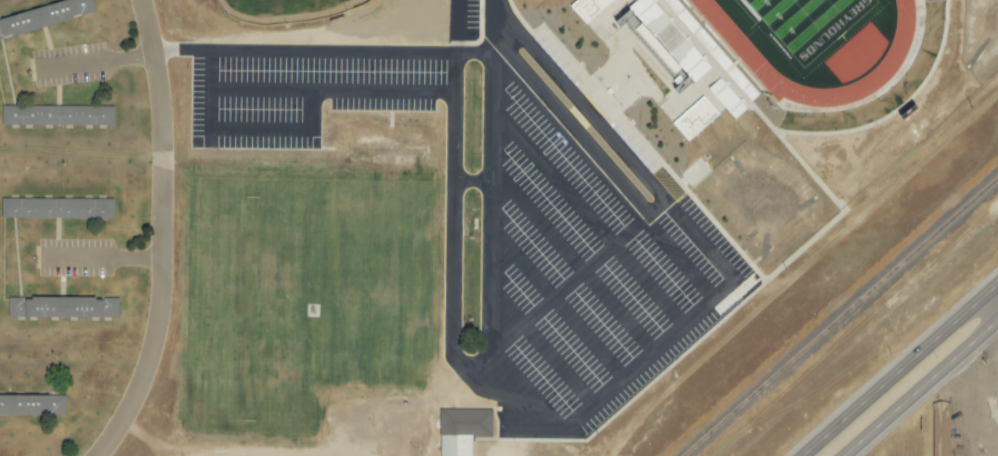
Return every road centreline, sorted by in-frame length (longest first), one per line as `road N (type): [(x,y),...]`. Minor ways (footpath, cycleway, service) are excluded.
road 1 (residential): [(106,455),(144,404),(165,344),(167,72),(150,0)]
road 2 (trunk): [(997,284),(808,455)]
road 3 (trunk): [(843,455),(997,320)]

